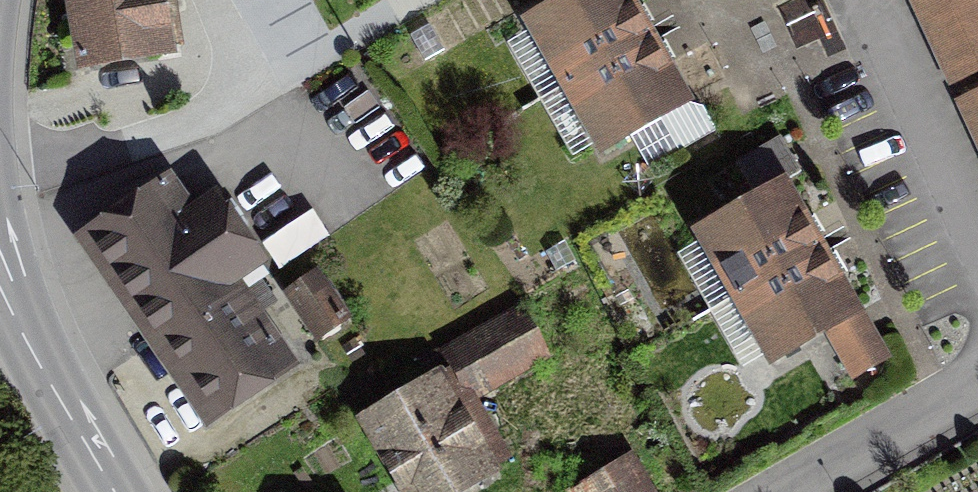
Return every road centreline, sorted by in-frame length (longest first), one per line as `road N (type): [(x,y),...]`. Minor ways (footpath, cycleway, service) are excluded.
road 1 (secondary): [(0,287),(115,491)]
road 2 (residential): [(786,491),(977,382)]

